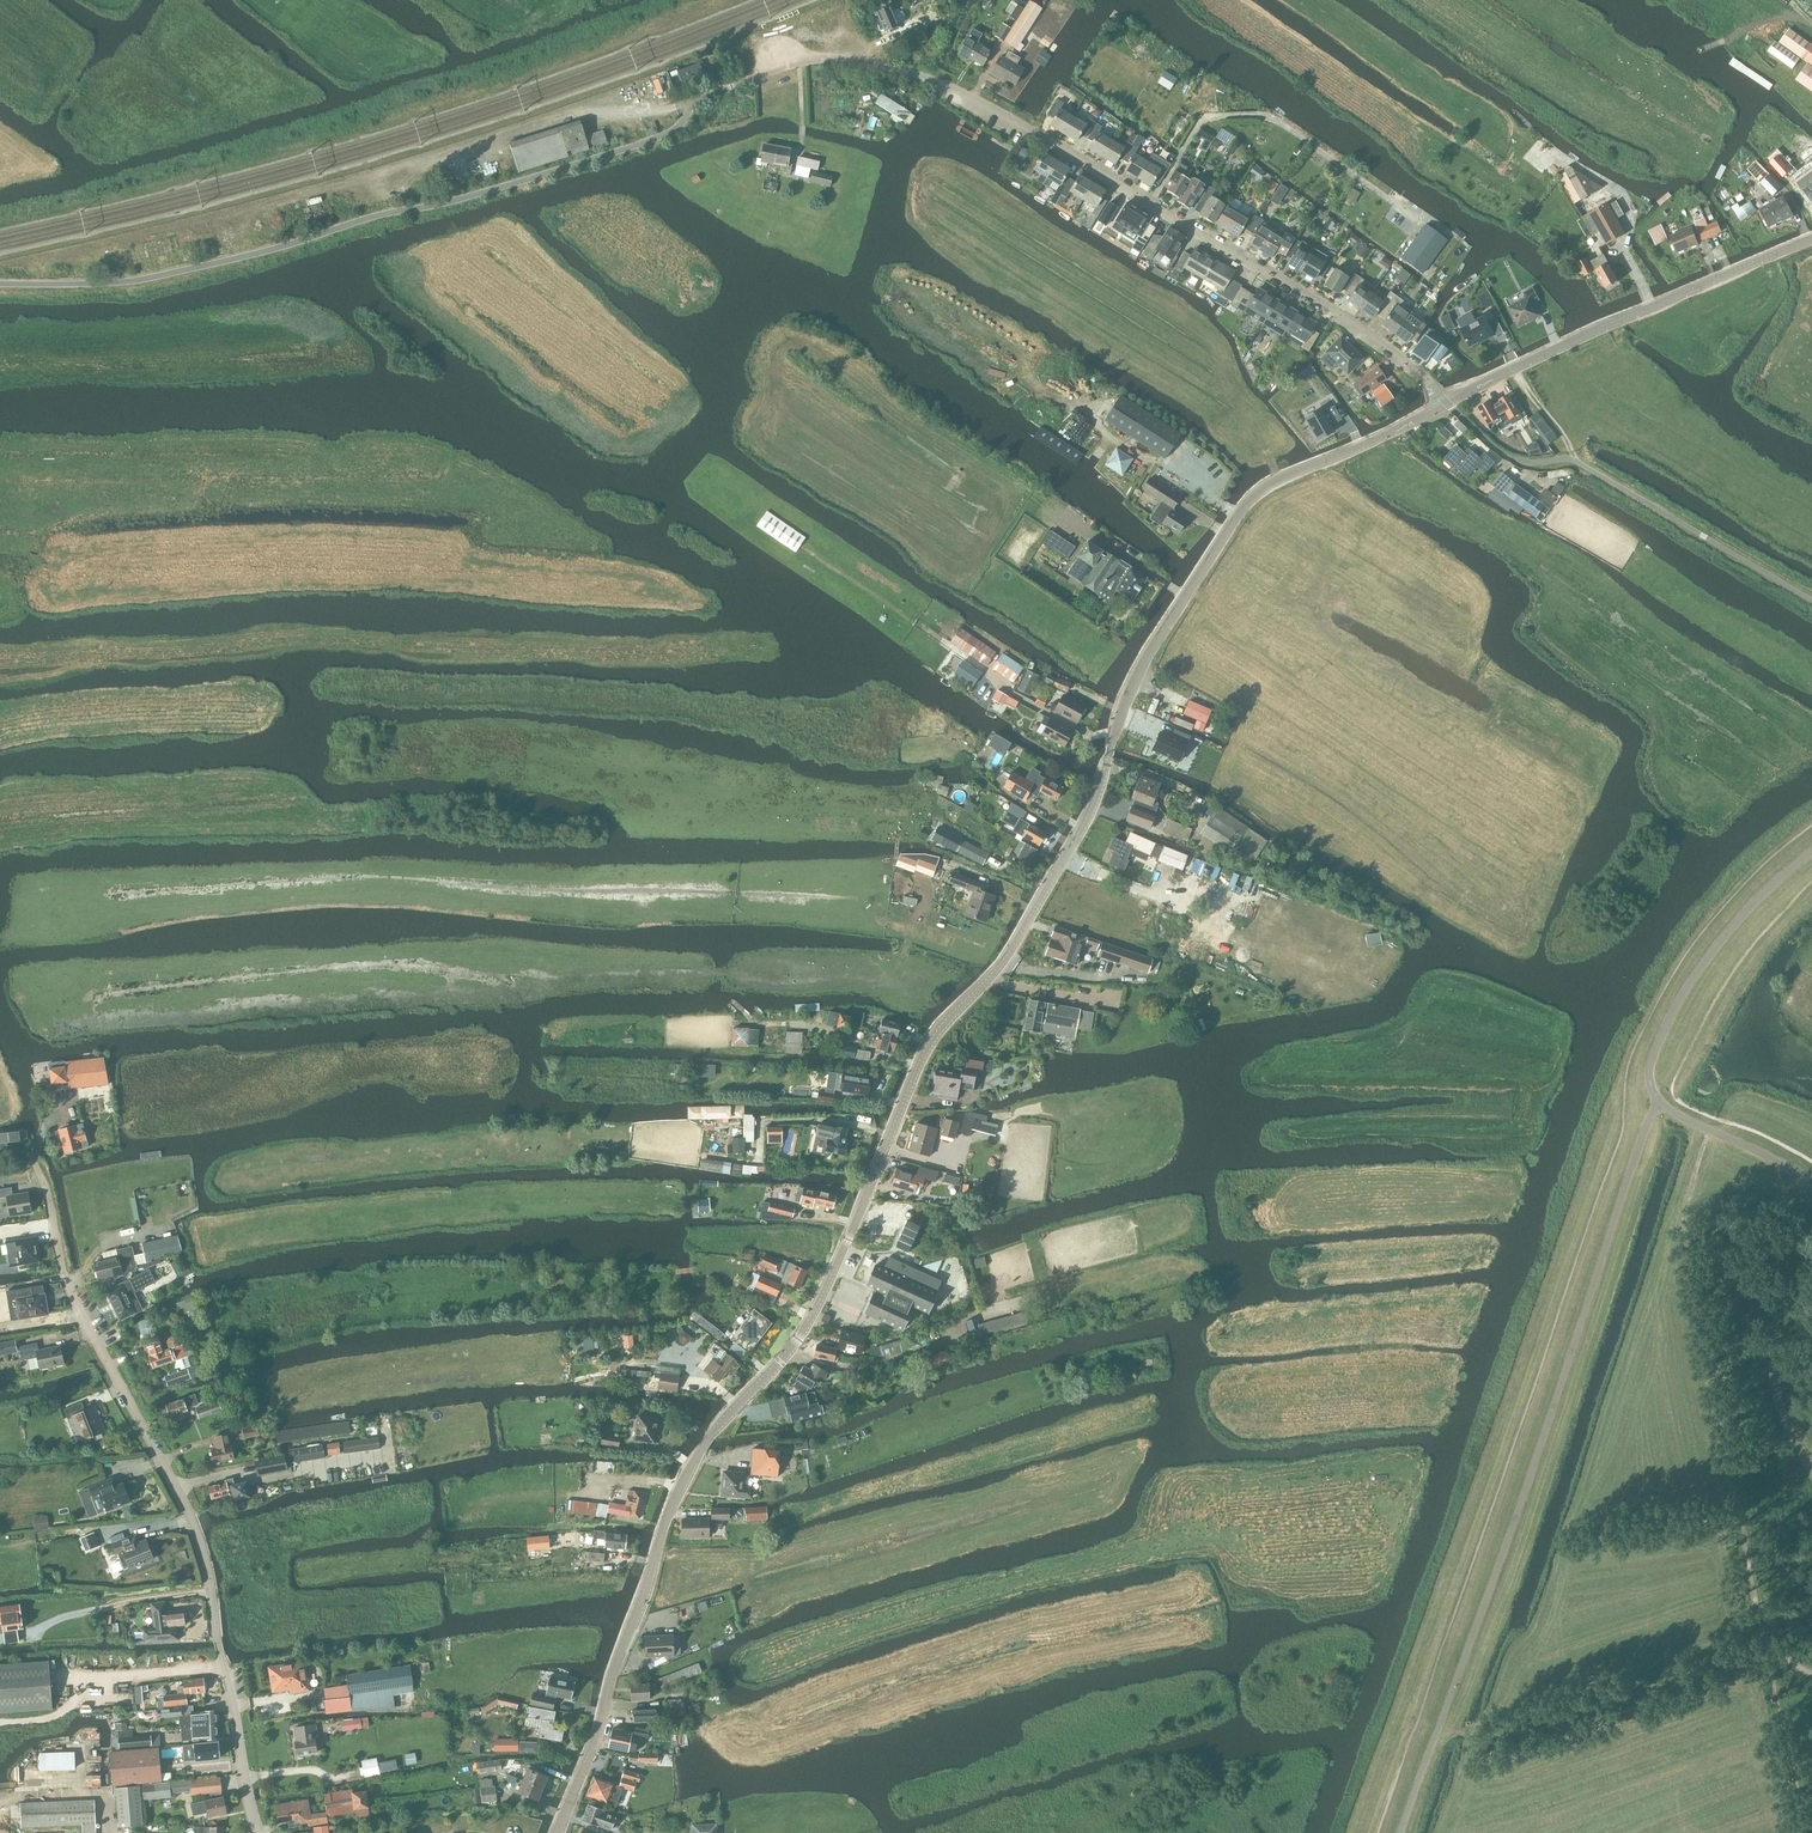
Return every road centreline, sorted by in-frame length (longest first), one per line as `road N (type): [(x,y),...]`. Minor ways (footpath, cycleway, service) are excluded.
road 1 (tertiary): [(559,1832),(647,1600),(666,1517),(707,1446),(810,1326),(932,1043),(1007,960),(1041,905),(1094,809),(1139,676),(1171,623),(1247,504),(1267,485),(1444,404)]
road 2 (residential): [(1444,404),(1347,319),(1045,139),(927,80),(829,58),(694,101)]
road 3 (residential): [(258,1832),(200,1542),(71,1285),(38,1150)]
road 4 (track): [(432,158),(23,265)]
road 5 (tertiary): [(1444,404),(1811,241)]
road 6 (track): [(0,1728),(49,1724),(97,1682),(225,1667)]
road 7 (track): [(113,1832),(105,1794),(0,1798)]

